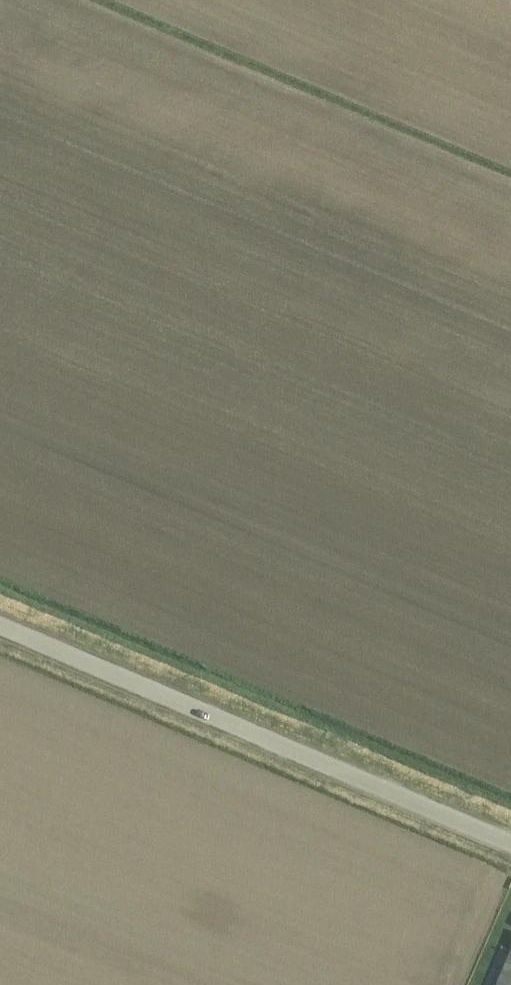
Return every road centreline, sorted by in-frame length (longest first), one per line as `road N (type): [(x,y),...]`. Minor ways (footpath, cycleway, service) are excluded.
road 1 (unclassified): [(510,844),(0,623)]

